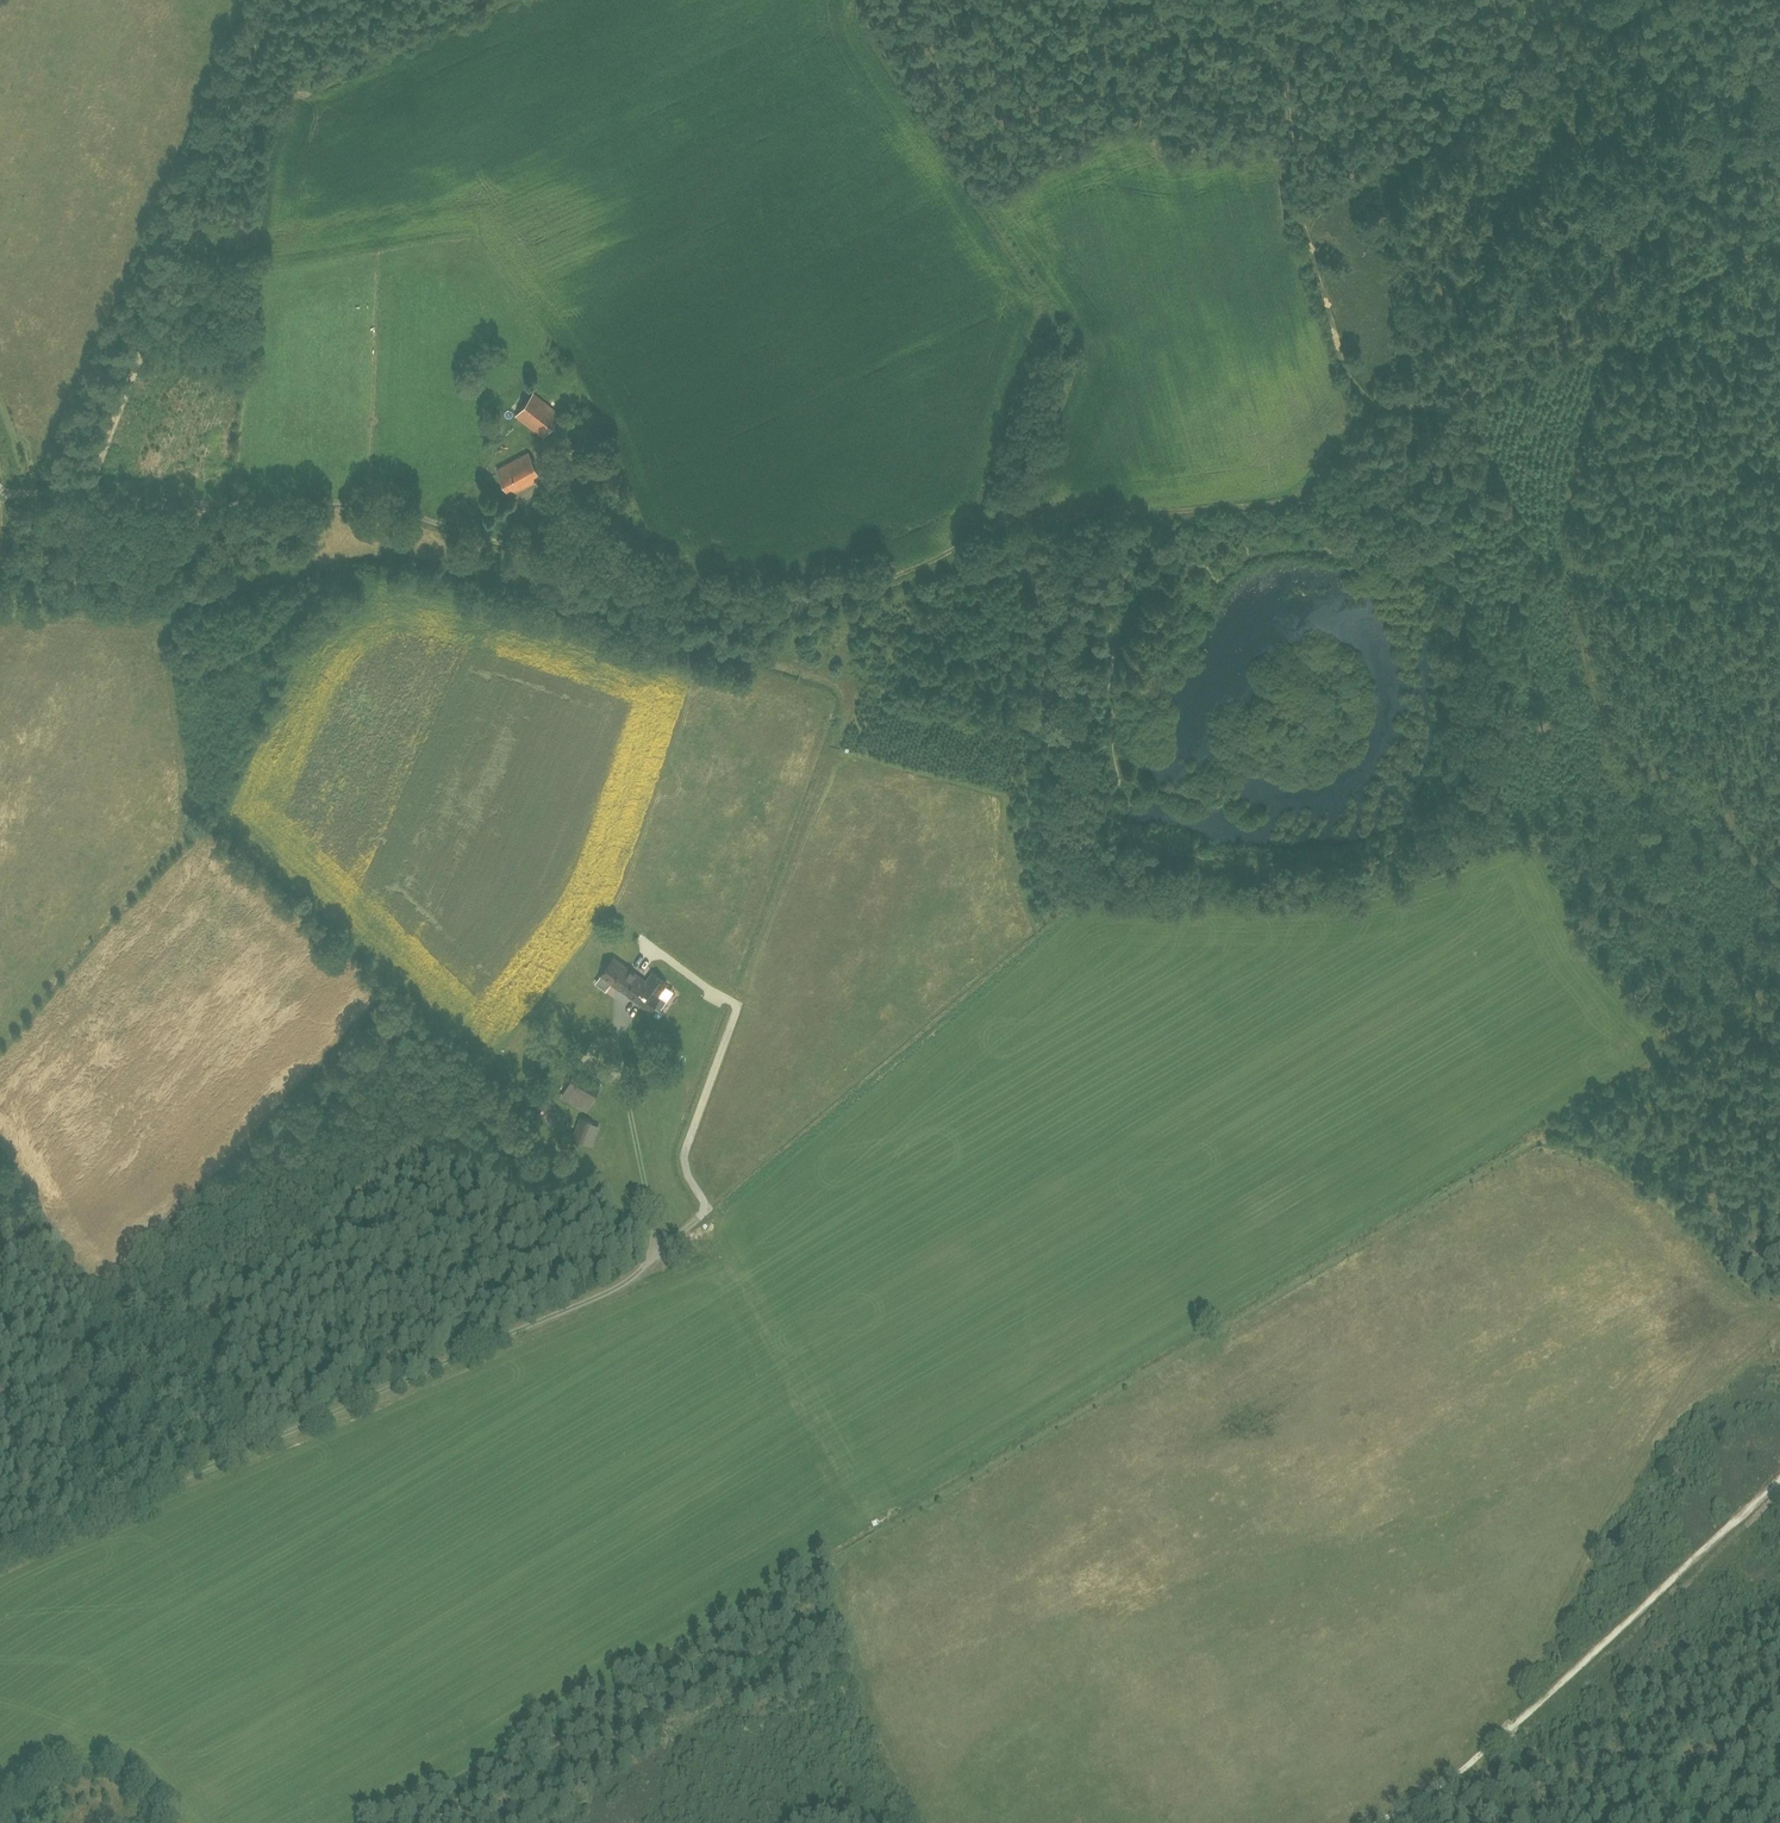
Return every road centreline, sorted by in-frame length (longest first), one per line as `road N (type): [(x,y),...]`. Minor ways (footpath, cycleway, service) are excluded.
road 1 (track): [(392,1822),(1549,1141),(1665,1181),(1779,1289)]
road 2 (track): [(1403,1822),(1779,1476)]
road 3 (unclassified): [(0,496),(366,503),(477,533)]

